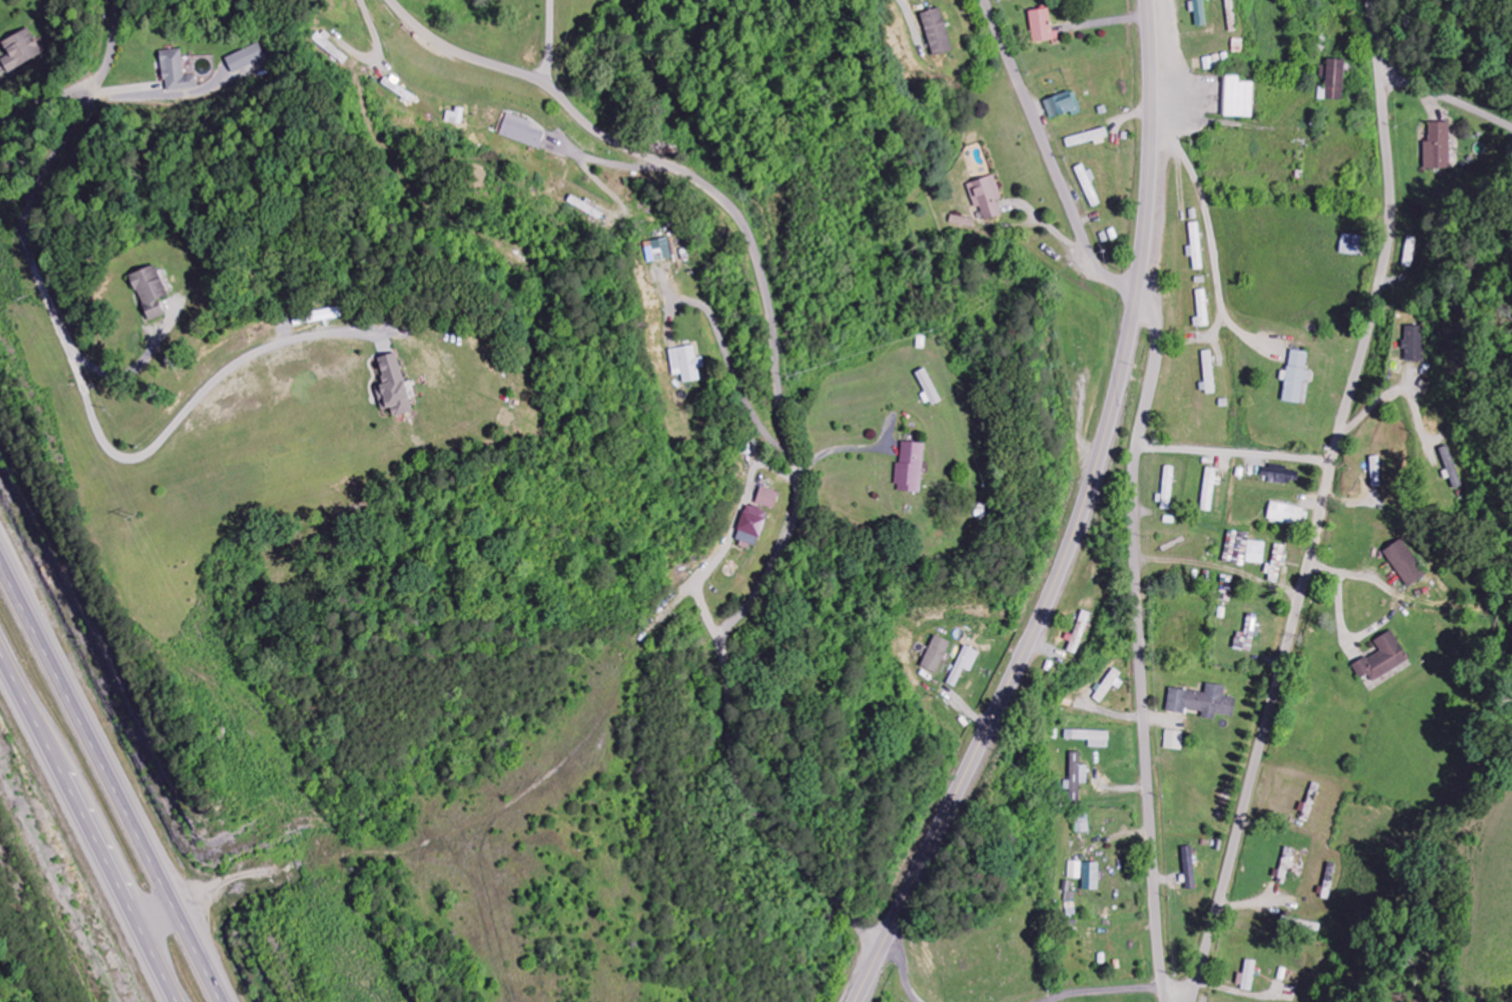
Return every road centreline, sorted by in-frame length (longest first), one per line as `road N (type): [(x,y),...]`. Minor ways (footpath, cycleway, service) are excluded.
road 1 (residential): [(392,0),(438,40),(542,84),(600,133),(693,178),(746,228),(773,323),(801,495),(731,657),(735,753),(762,816),(883,944)]
road 2 (tertiary): [(855,1001),(1058,580),(1114,408),(1146,229),(1147,0)]
road 3 (residential): [(1372,0),(1393,198),(1385,270),(1191,1001)]
road 4 (residential): [(97,82),(34,200),(29,226),(36,266),(98,419),(123,455),(153,447),(222,374),(260,350),(317,333),(386,329)]
road 5 (residential): [(1170,1001),(1135,508),(1160,345),(1137,297)]
road 6 (trunk): [(222,1001),(0,562)]
road 7 (trunk): [(0,668),(169,1001)]
road 8 (residential): [(1137,297),(1090,253),(984,0)]
road 9 (residential): [(0,127),(104,75),(118,0)]
road 10 (residential): [(1511,128),(1380,69)]

